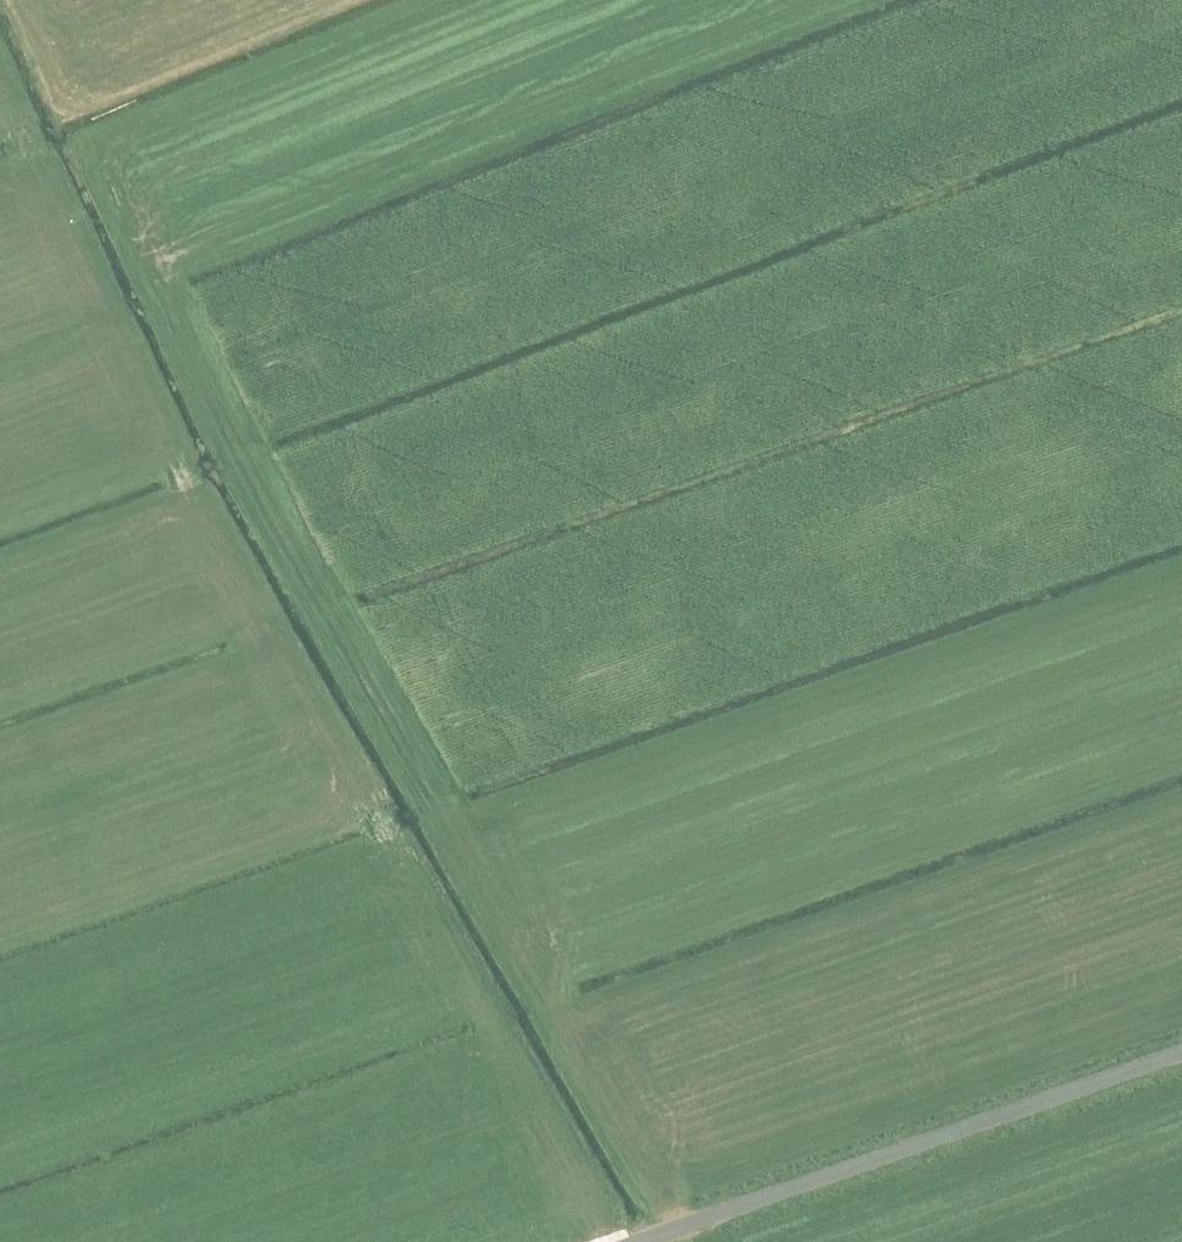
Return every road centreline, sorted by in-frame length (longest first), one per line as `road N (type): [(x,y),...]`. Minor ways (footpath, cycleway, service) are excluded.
road 1 (unclassified): [(644,1241),(1181,1055)]

